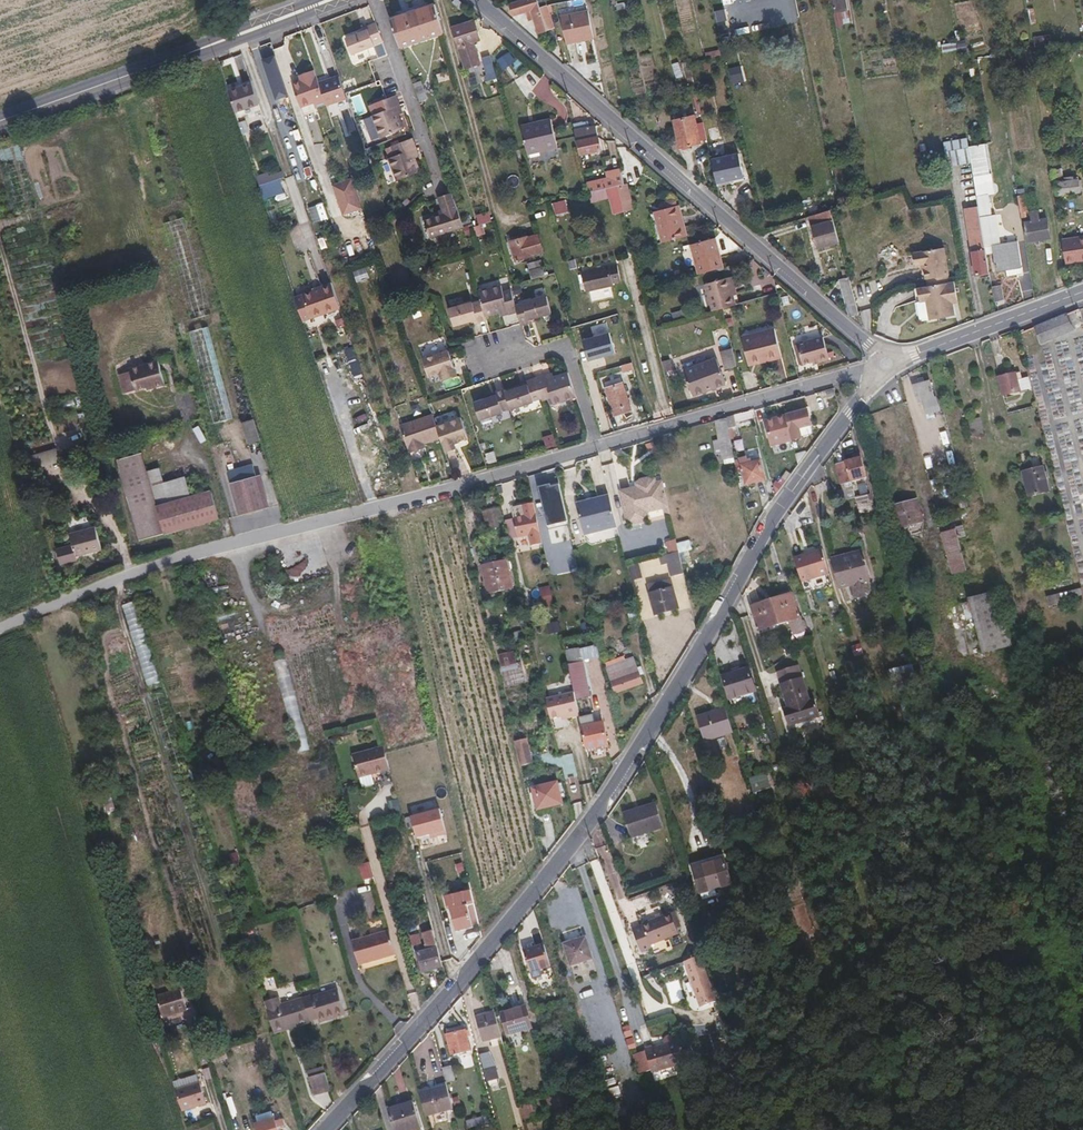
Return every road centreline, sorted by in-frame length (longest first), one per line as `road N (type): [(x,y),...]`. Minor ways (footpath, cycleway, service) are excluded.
road 1 (tertiary): [(322,1129),(465,976),(599,807),(768,526),(888,363)]
road 2 (residential): [(0,629),(81,592),(251,537),(452,491),(888,363)]
road 3 (residential): [(888,363),(479,0)]
road 4 (primary): [(0,123),(338,0)]
road 5 (tertiary): [(888,363),(1082,292)]

